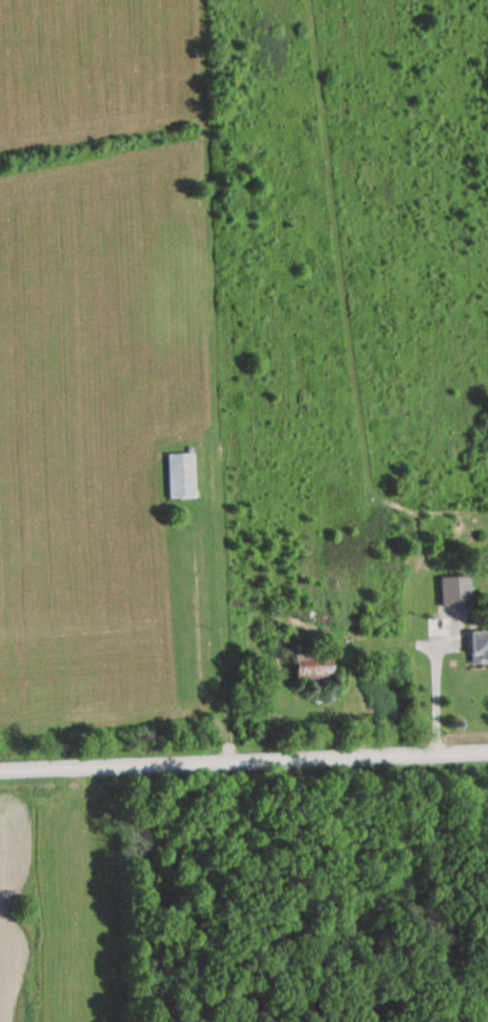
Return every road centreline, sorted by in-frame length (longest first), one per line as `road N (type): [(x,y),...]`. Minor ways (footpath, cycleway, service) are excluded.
road 1 (residential): [(220,767),(191,0)]
road 2 (residential): [(0,776),(487,756)]

